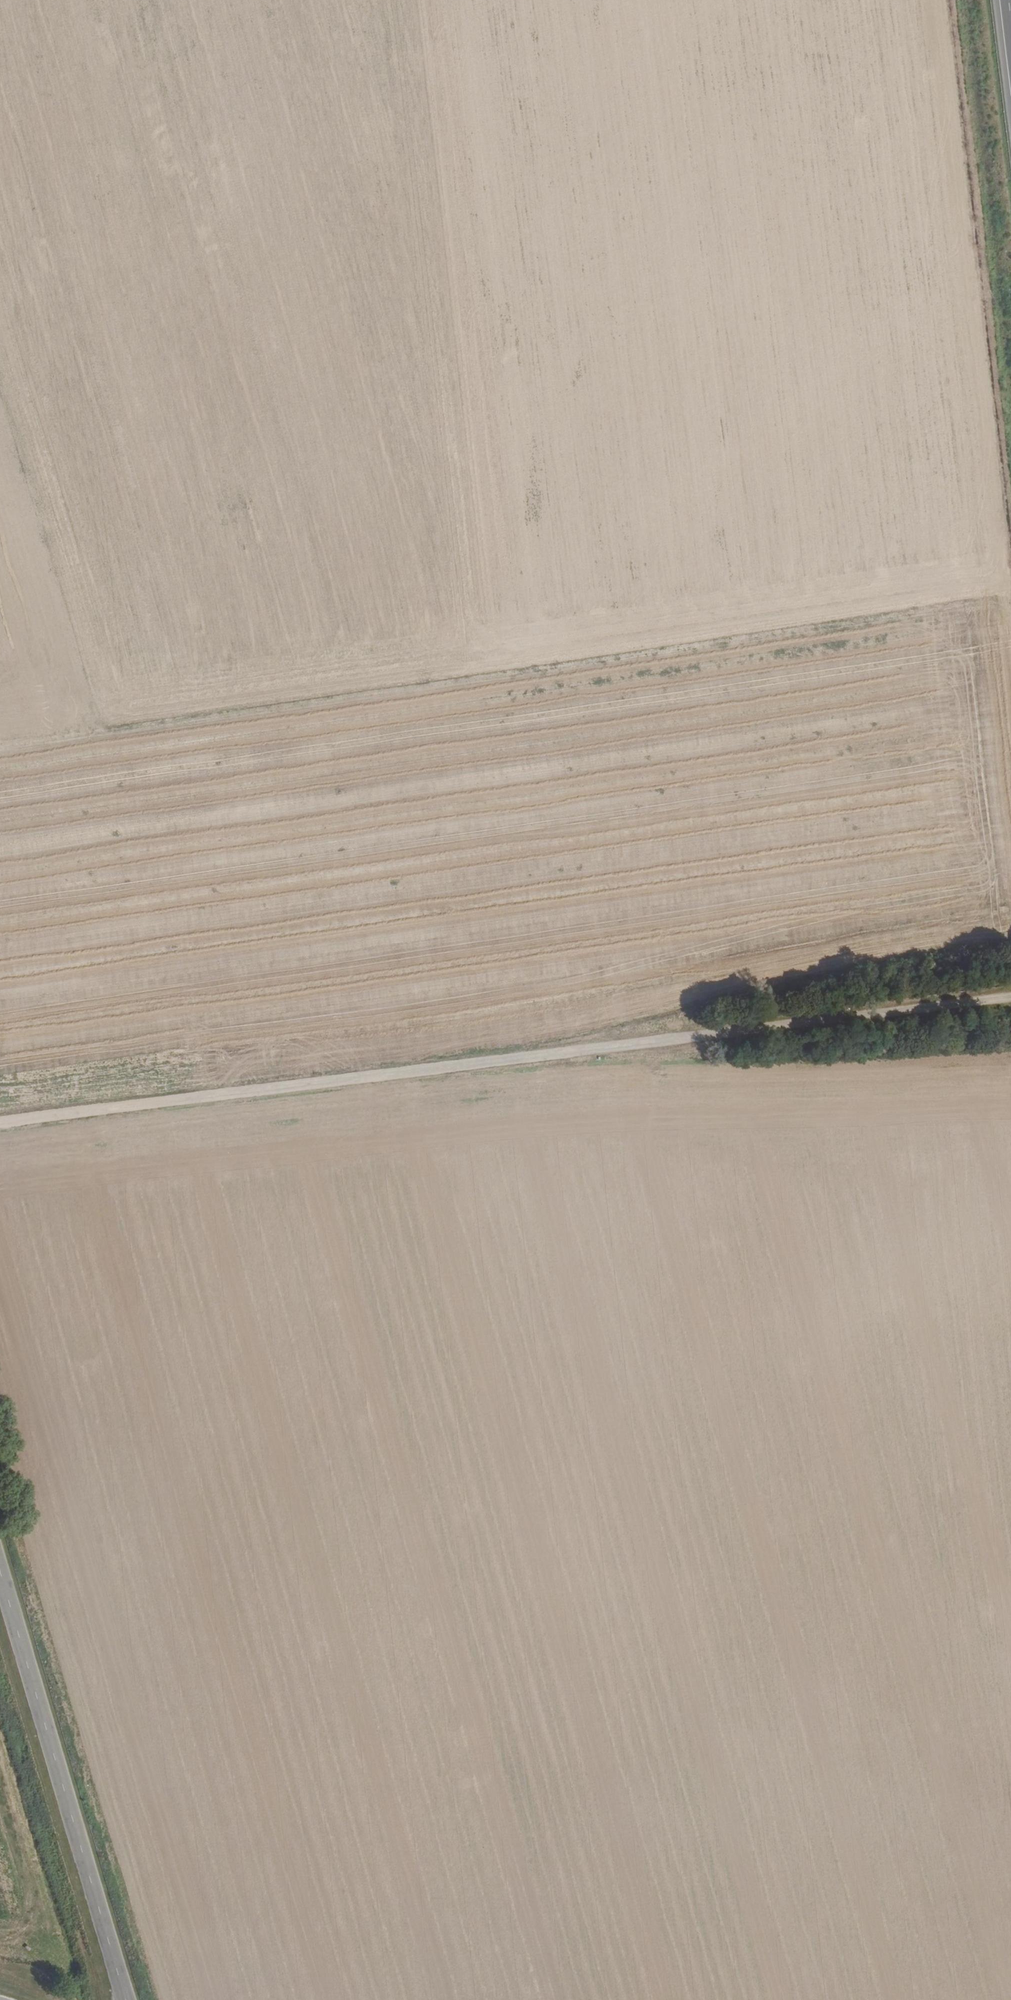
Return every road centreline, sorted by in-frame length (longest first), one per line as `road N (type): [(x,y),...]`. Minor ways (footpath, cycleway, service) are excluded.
road 1 (track): [(0,1124),(1010,997)]
road 2 (tertiary): [(125,1999),(0,1573)]

